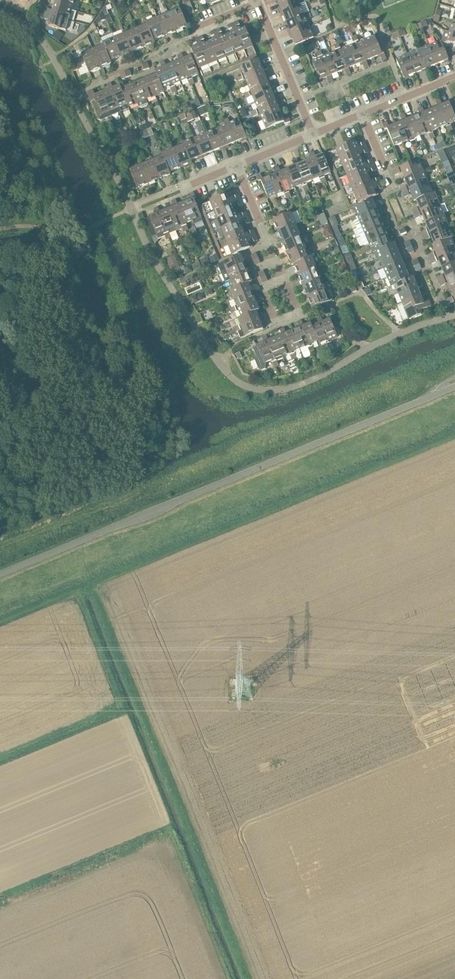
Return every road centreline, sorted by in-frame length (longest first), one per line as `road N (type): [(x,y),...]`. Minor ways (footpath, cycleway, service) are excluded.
road 1 (unclassified): [(0,574),(454,386)]
road 2 (residential): [(447,318),(362,114)]
road 3 (residential): [(313,134),(254,2)]

